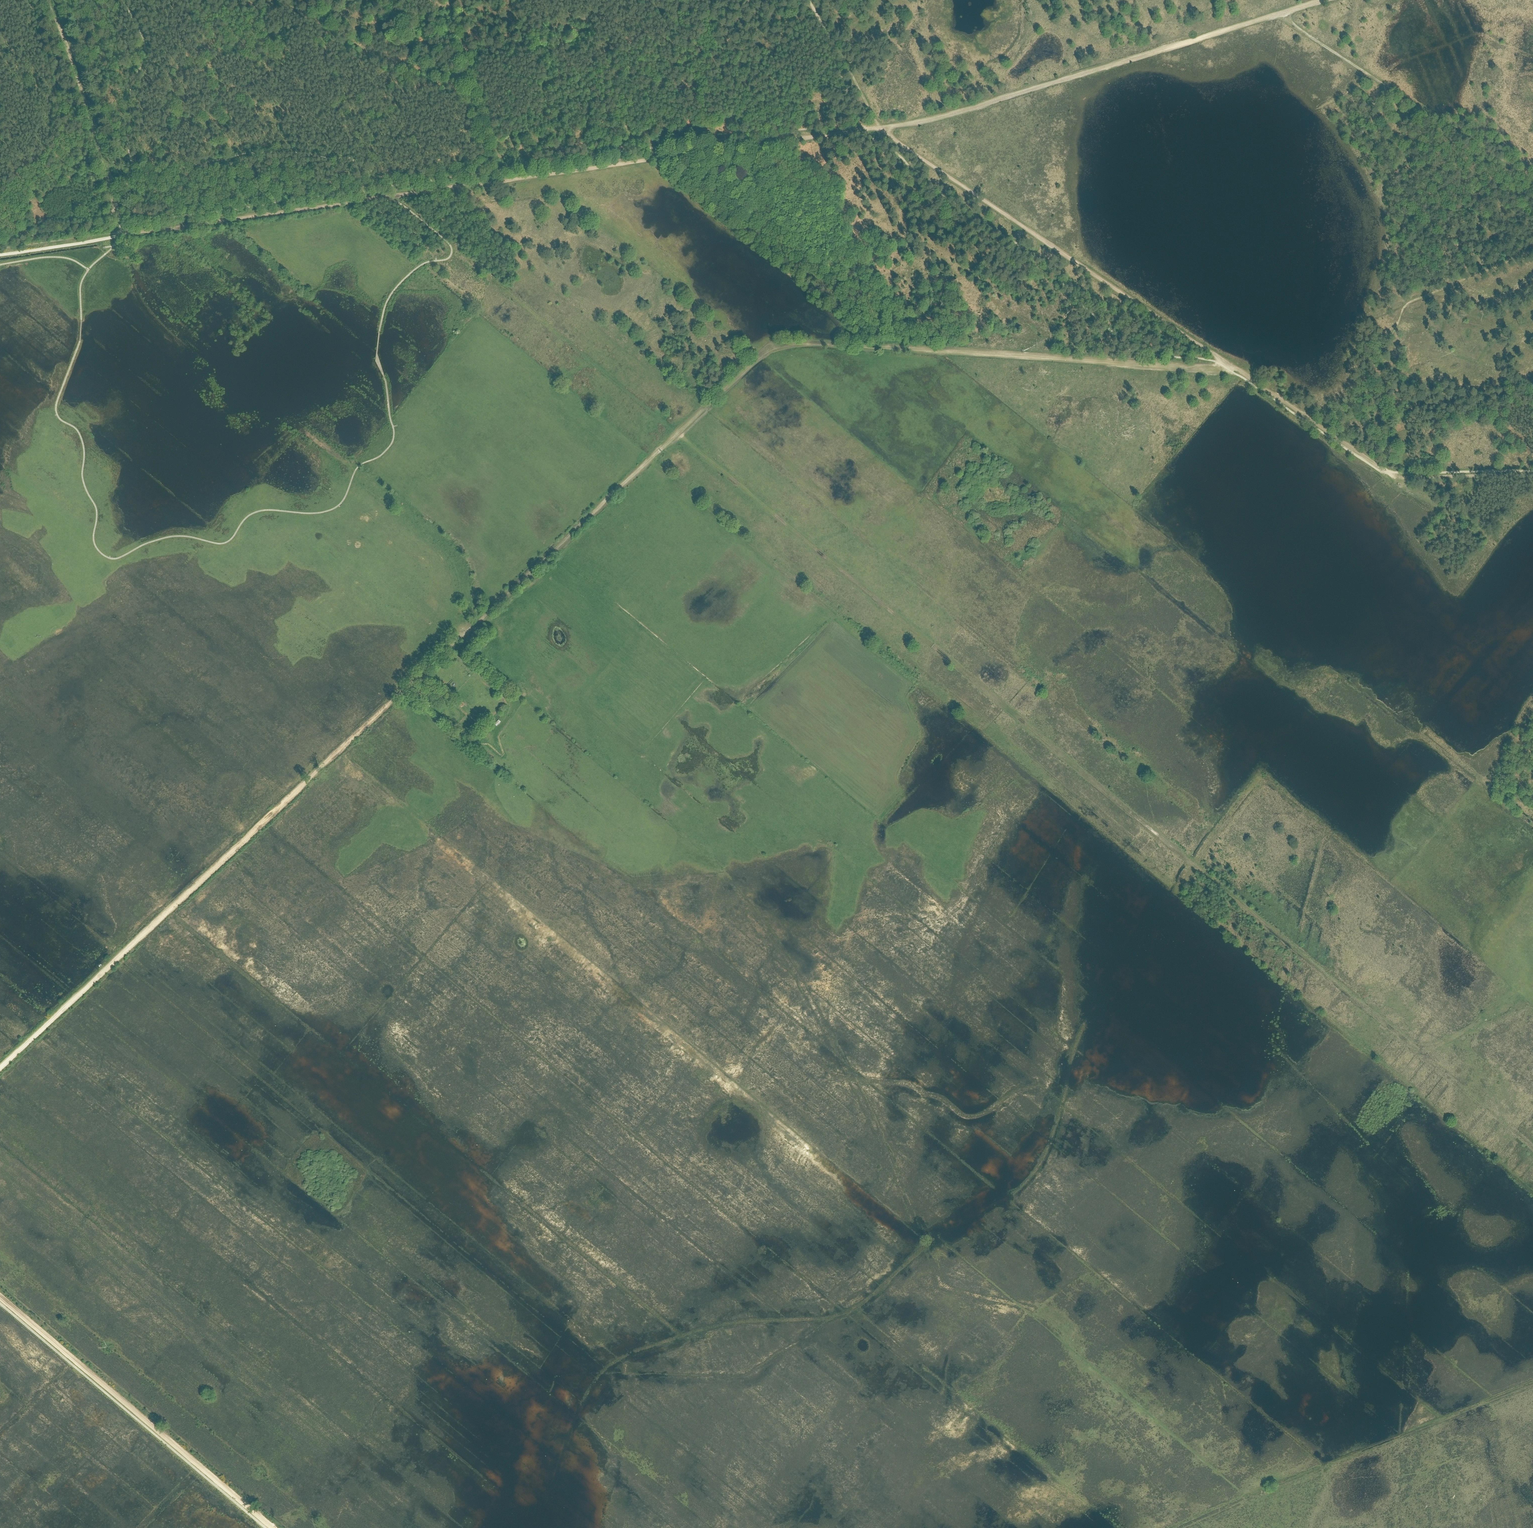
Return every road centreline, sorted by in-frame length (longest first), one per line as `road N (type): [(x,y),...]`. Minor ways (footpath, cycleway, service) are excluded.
road 1 (track): [(0,1068),(768,348),(800,342),(1191,369),(1227,364)]
road 2 (track): [(678,433),(1409,1043),(1451,1040),(1482,1021)]
road 3 (track): [(495,182),(929,121),(1283,13)]
road 4 (track): [(1227,364),(887,134),(809,0)]
road 5 (track): [(123,235),(495,182)]
road 6 (track): [(275,1527),(0,1297)]
road 7 (track): [(1532,182),(1283,13)]
road 8 (track): [(1300,412),(1396,477),(1532,473)]
road 9 (track): [(454,24),(491,172)]
road 10 (track): [(1408,302),(1532,250)]
road 11 (track): [(0,255),(123,235)]

